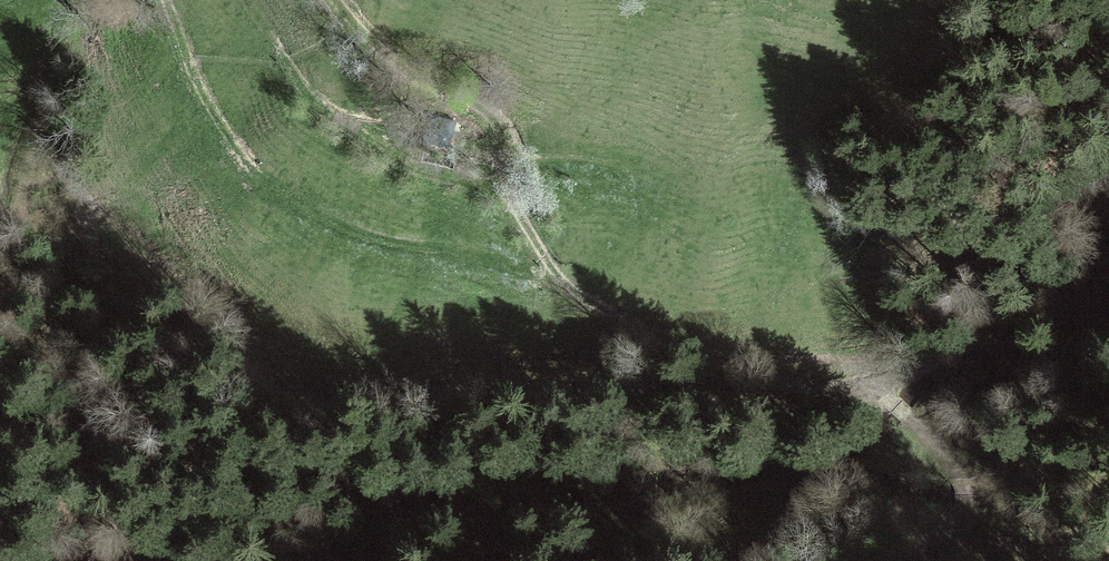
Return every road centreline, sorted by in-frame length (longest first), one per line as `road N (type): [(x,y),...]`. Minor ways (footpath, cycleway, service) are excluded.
road 1 (track): [(326,109),(291,98),(260,109),(240,134),(244,164),(317,213),(386,240),(511,267),(659,335),(886,403),(911,419),(967,473),(974,511),(883,560)]
road 2 (track): [(0,309),(38,212),(58,202),(76,204),(132,243),(184,285),(255,368),(311,398),(352,401),(456,384),(772,409),(863,396)]

